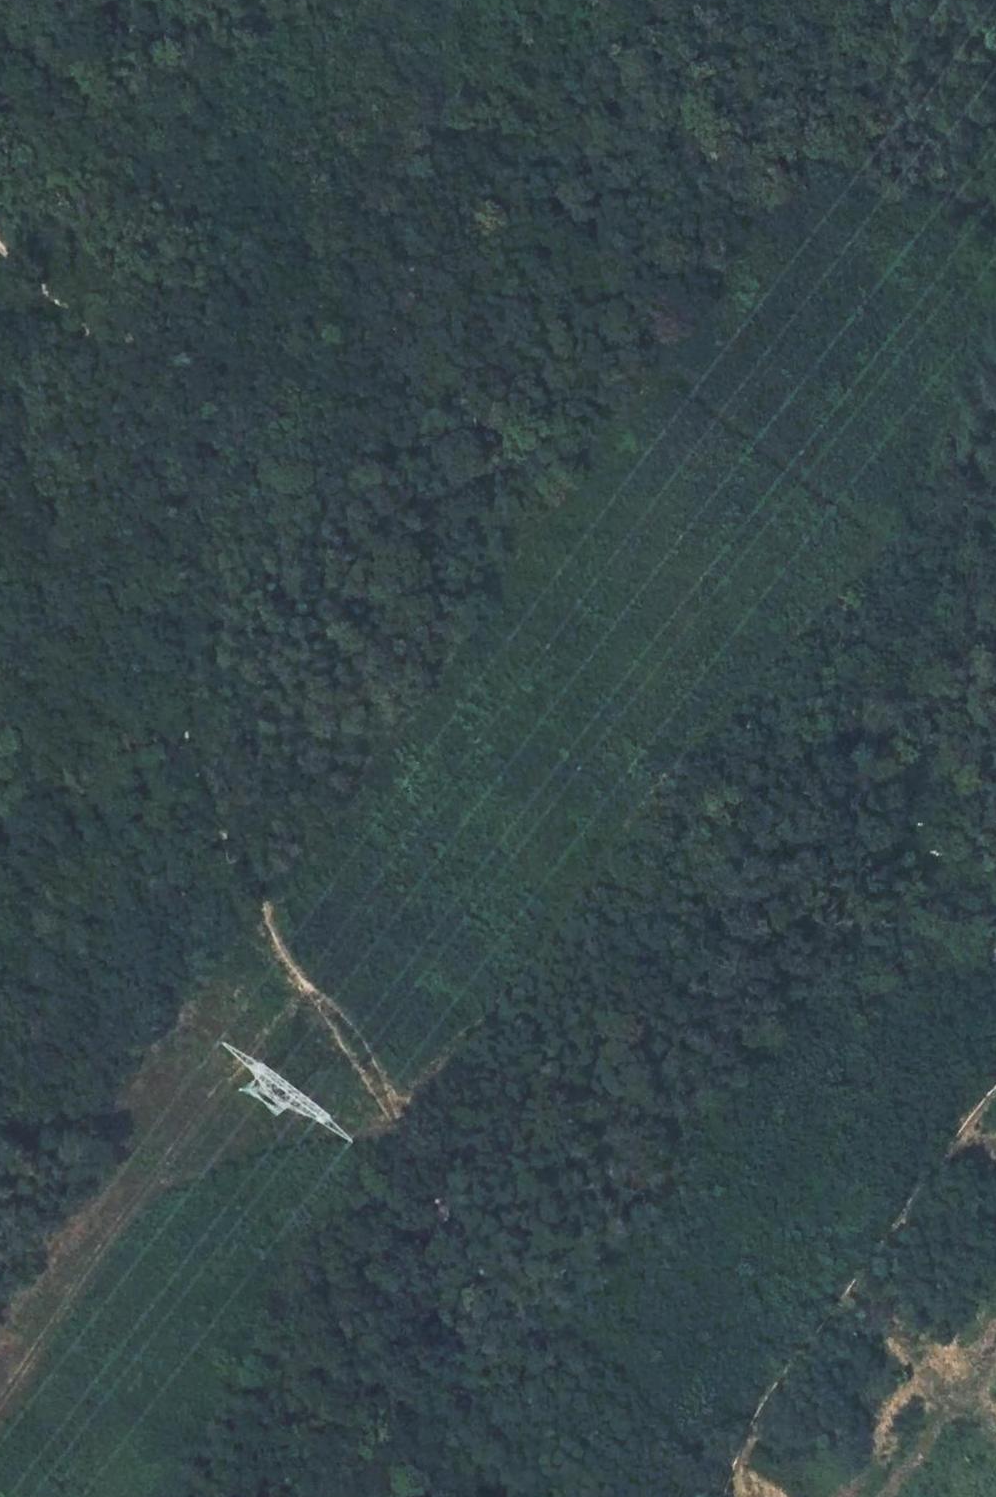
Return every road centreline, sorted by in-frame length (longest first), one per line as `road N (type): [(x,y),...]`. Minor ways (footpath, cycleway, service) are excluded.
road 1 (track): [(995,1086),(758,1409),(720,1496)]

